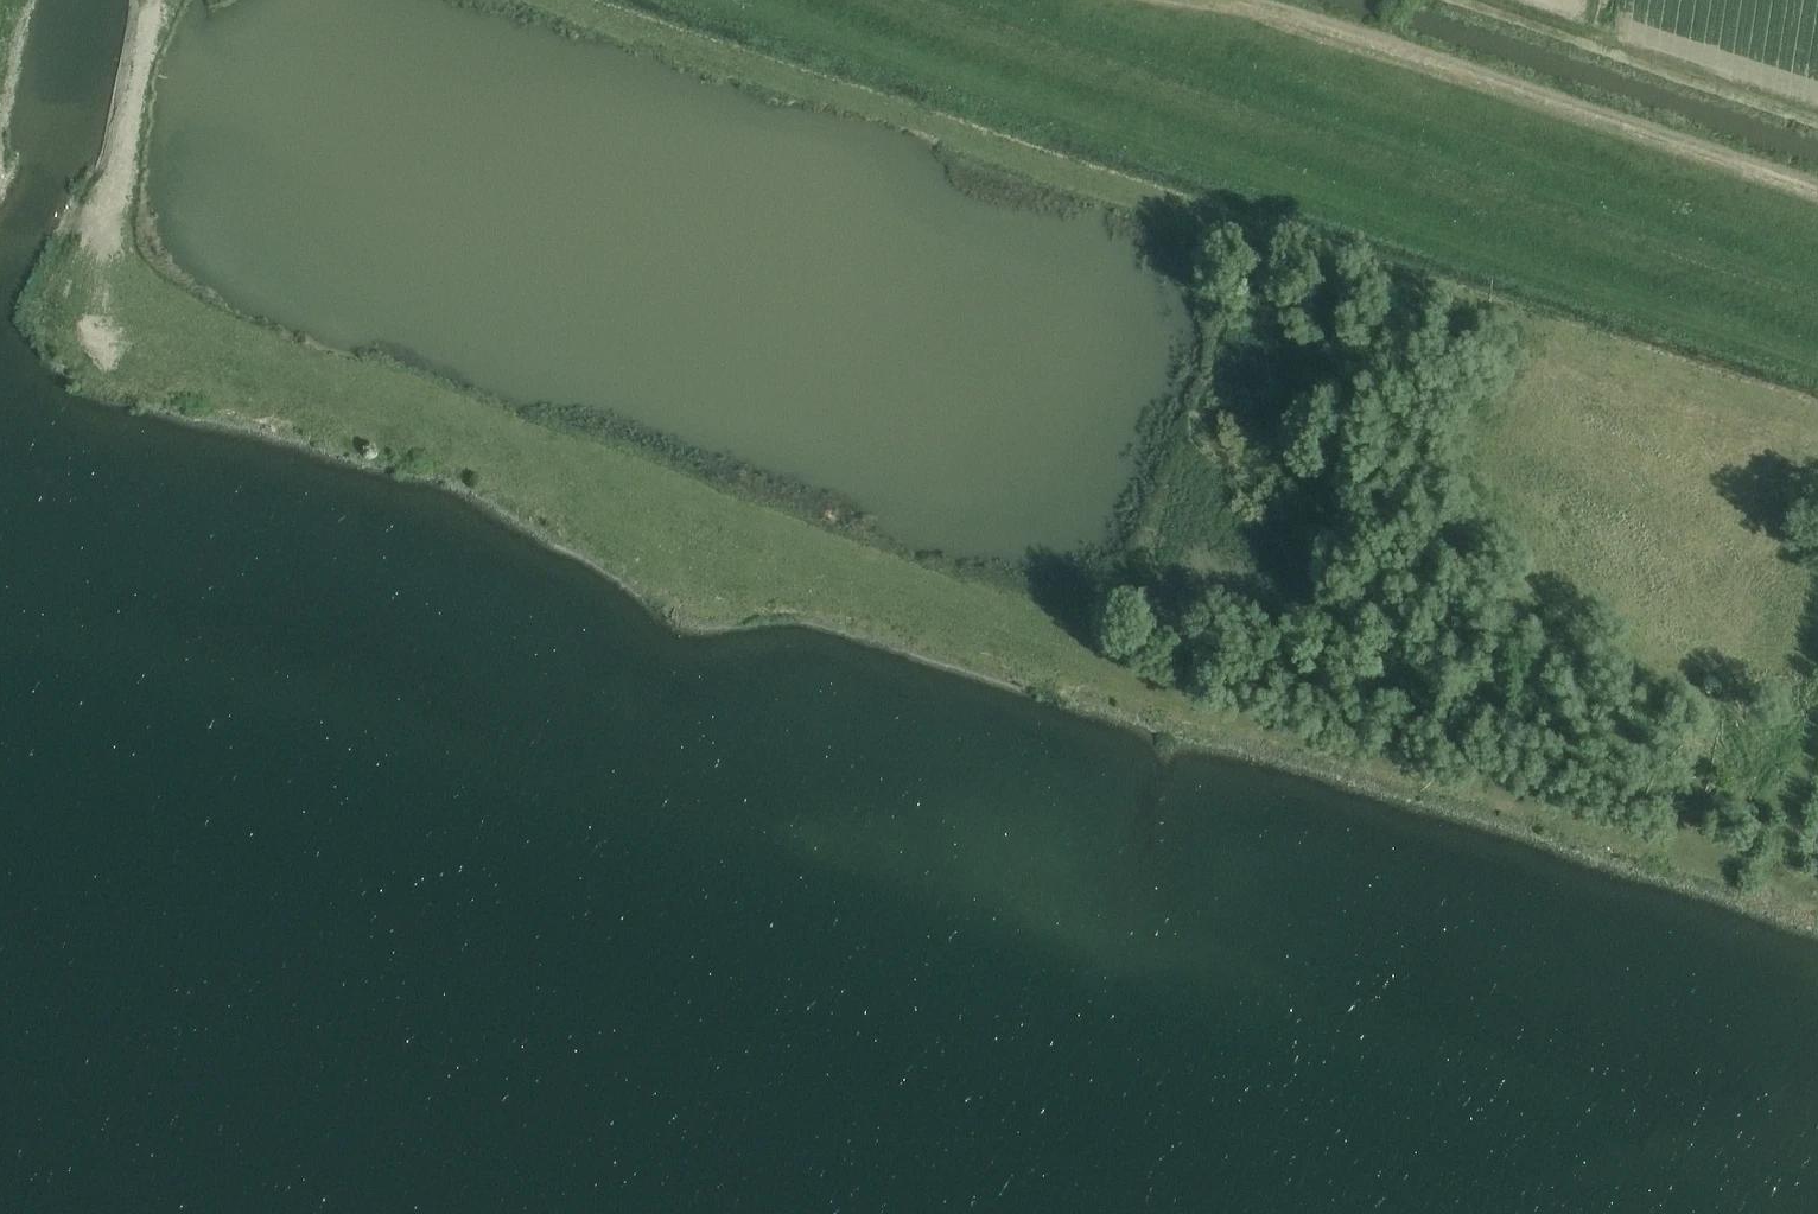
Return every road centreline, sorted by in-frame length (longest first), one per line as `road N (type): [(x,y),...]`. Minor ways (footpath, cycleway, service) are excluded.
road 1 (track): [(1817,245),(1096,0)]

